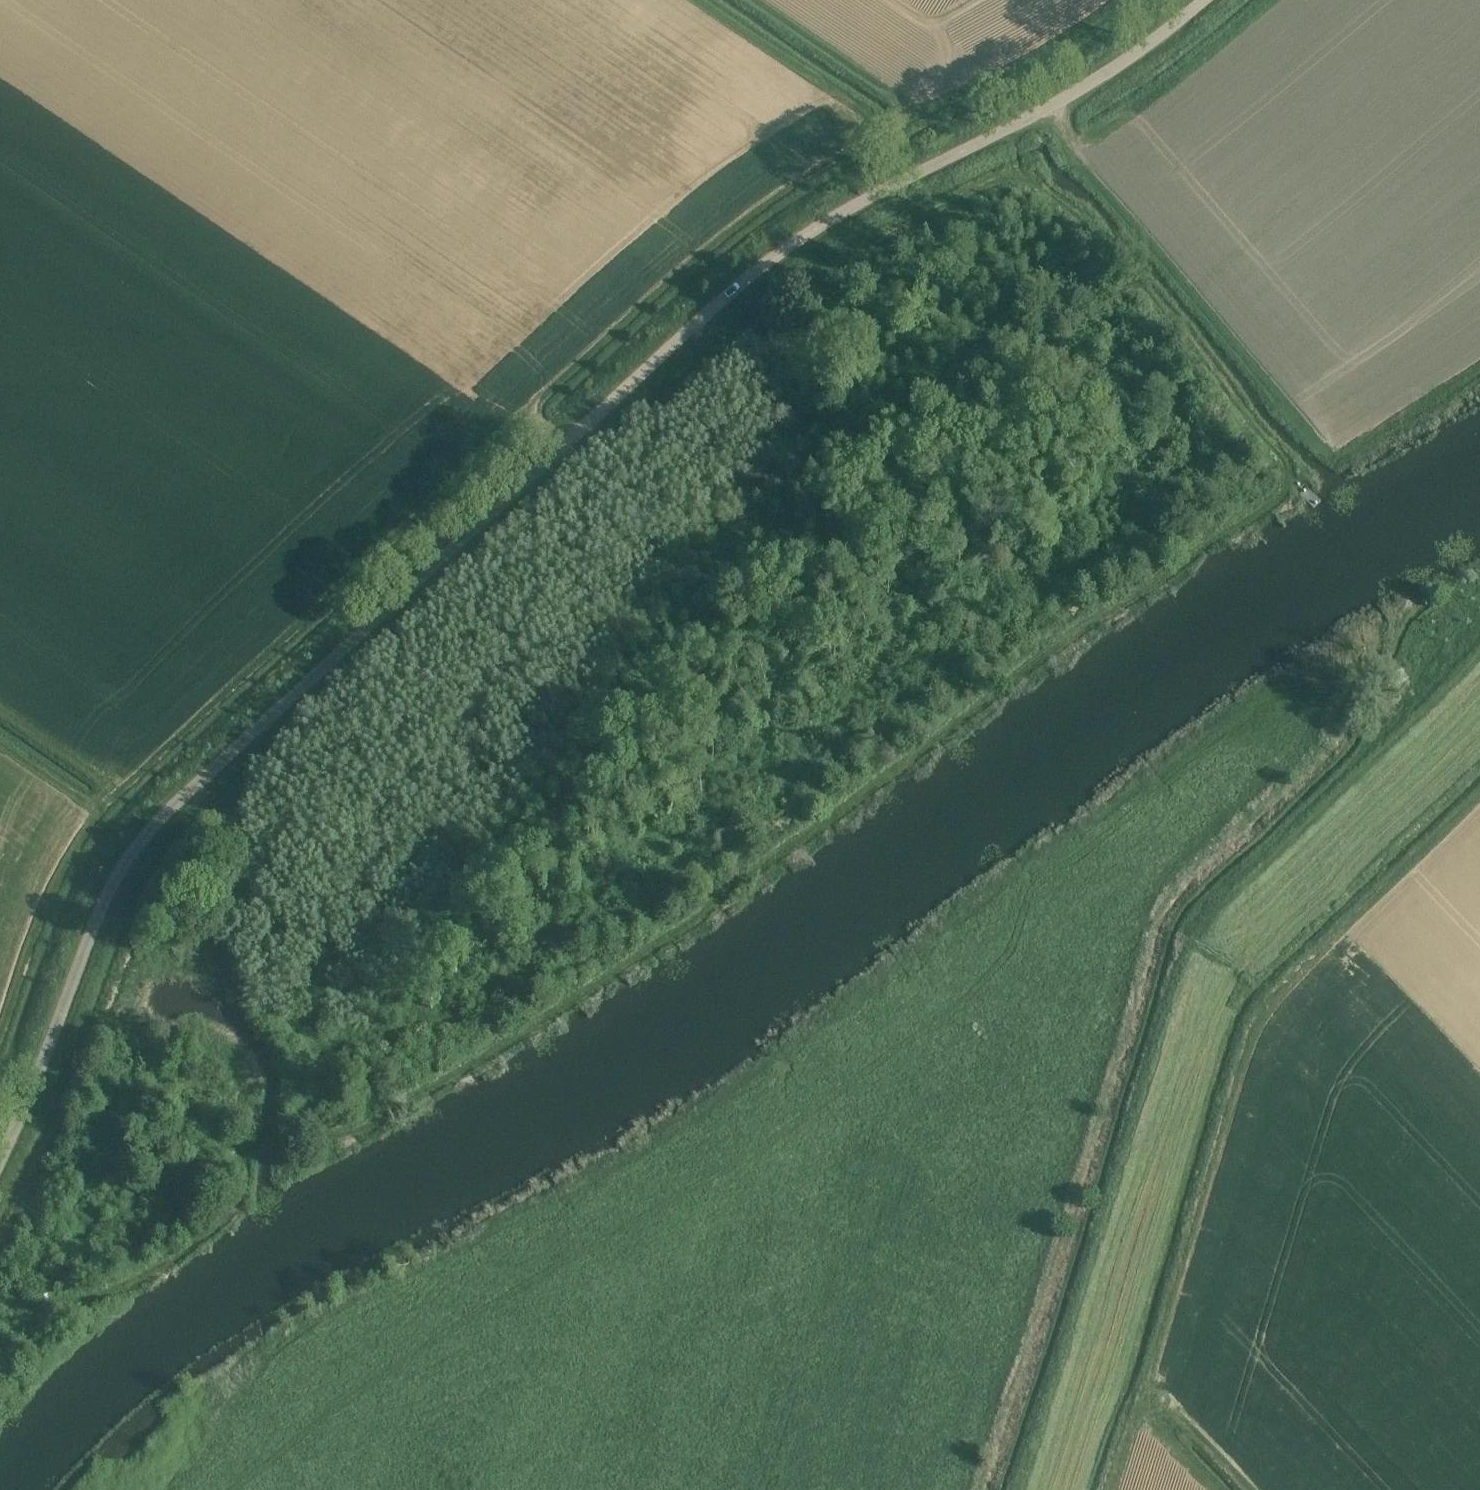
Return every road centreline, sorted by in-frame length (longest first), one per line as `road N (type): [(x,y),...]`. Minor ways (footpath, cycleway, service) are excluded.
road 1 (unclassified): [(0,1146),(90,933),(193,785),(718,303),(796,241),(895,180),(1170,39),(1214,0)]

